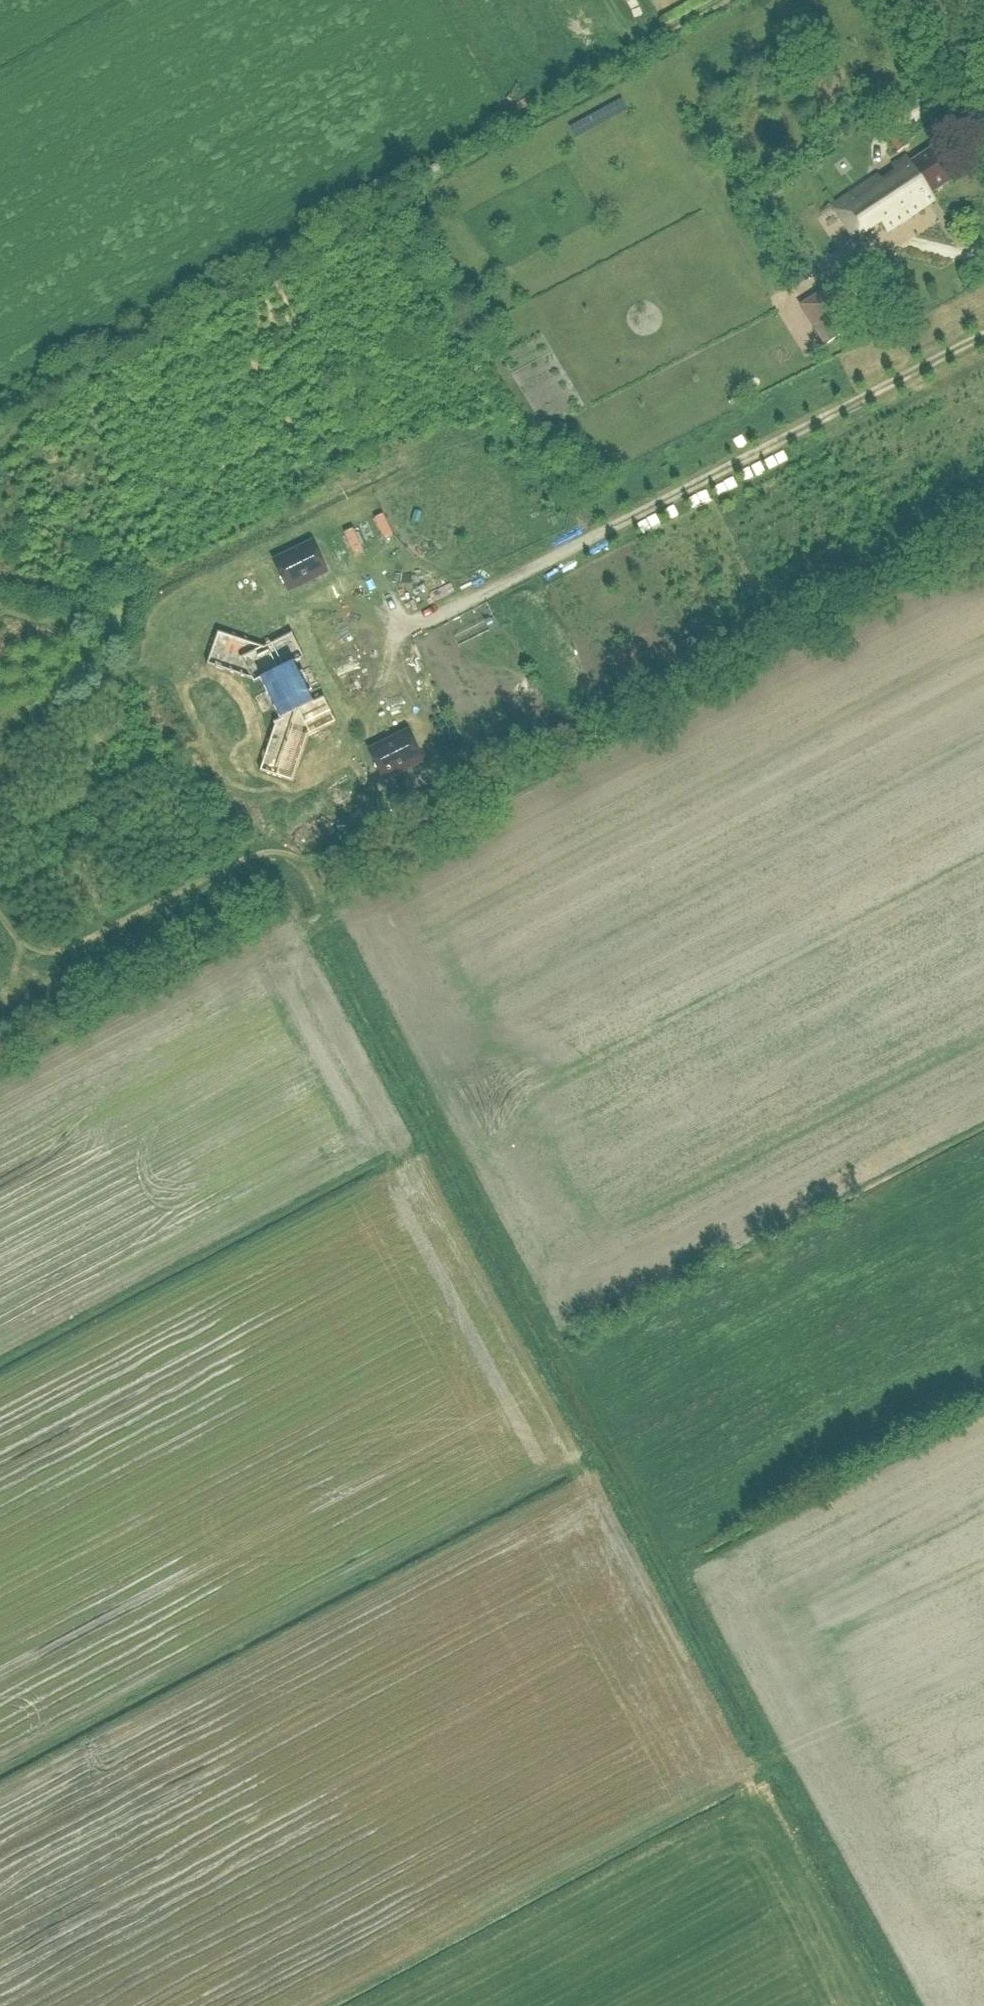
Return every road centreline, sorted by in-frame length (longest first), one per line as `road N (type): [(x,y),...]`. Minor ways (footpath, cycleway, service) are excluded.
road 1 (track): [(369,648),(983,338)]
road 2 (track): [(0,448),(36,418),(374,233)]
road 3 (track): [(316,887),(296,862),(263,858),(45,968),(0,924)]
road 4 (track): [(558,85),(720,0)]

